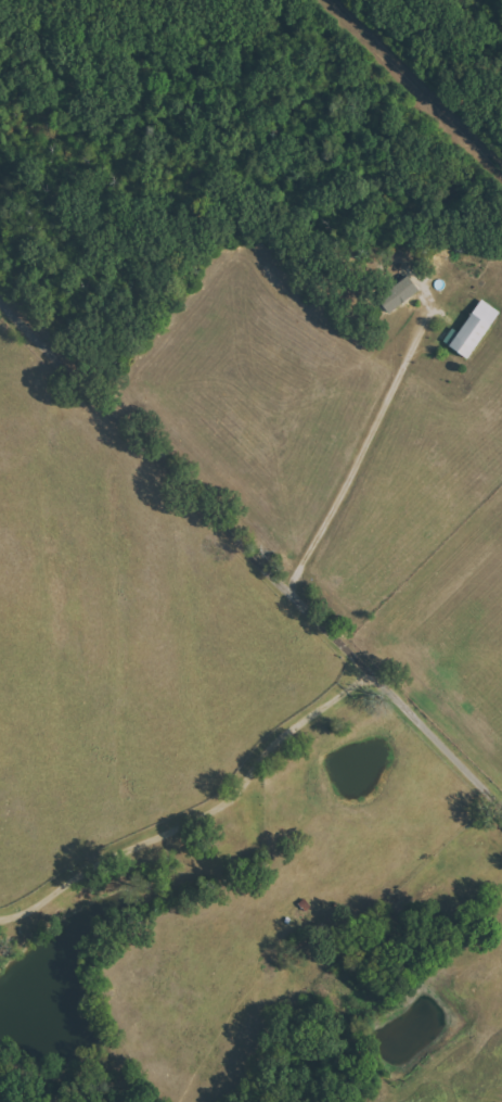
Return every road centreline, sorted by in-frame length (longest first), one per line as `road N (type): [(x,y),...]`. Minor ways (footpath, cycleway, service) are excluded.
road 1 (residential): [(501,799),(0,289)]

